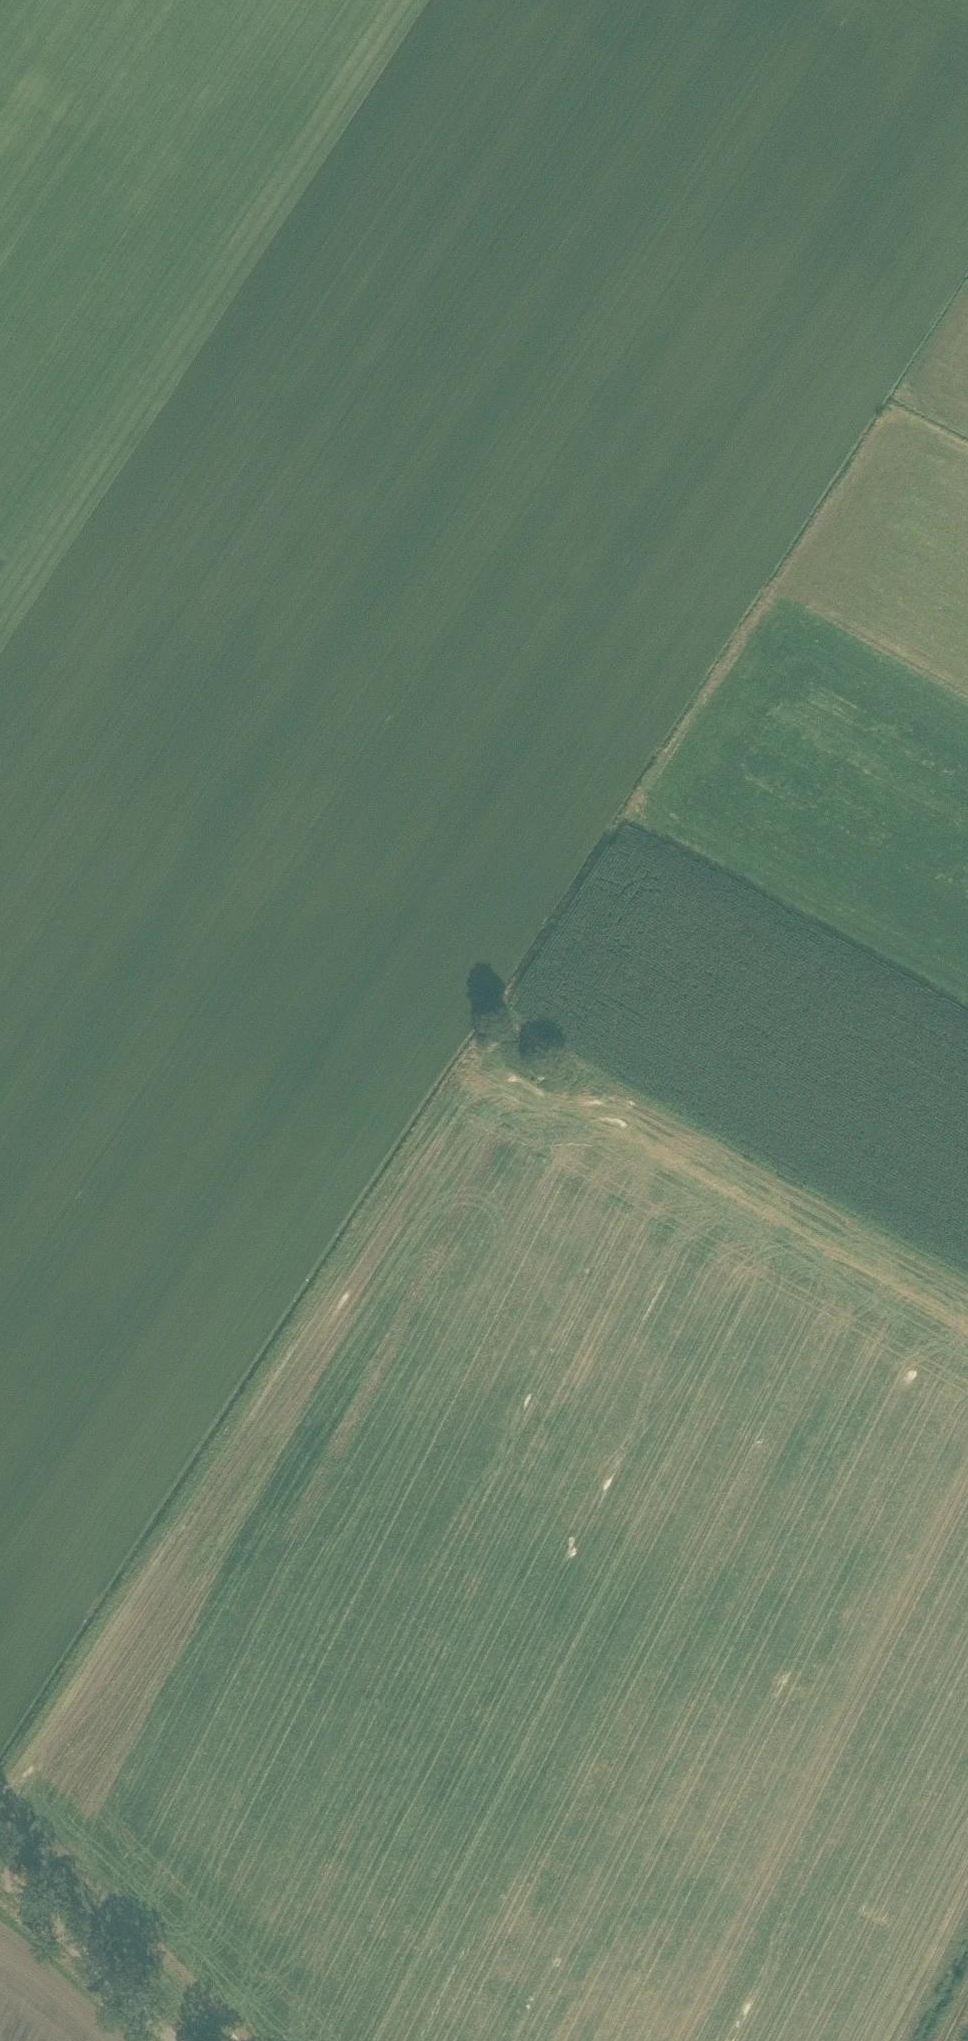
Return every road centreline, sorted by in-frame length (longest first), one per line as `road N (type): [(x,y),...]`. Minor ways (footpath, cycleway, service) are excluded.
road 1 (unclassified): [(182,2040),(0,1863)]

